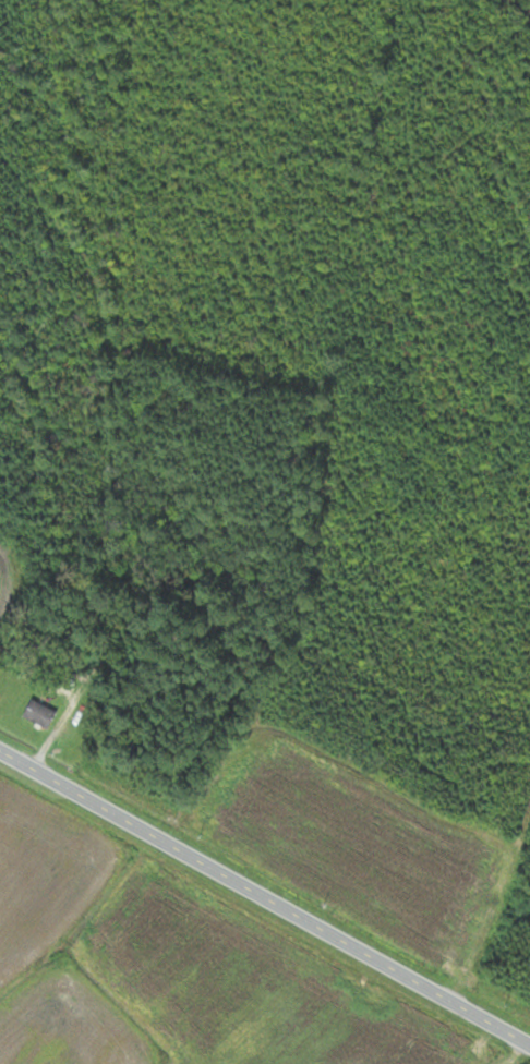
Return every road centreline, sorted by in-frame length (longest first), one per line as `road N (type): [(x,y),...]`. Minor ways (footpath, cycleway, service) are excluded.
road 1 (secondary): [(529,1044),(0,748)]

